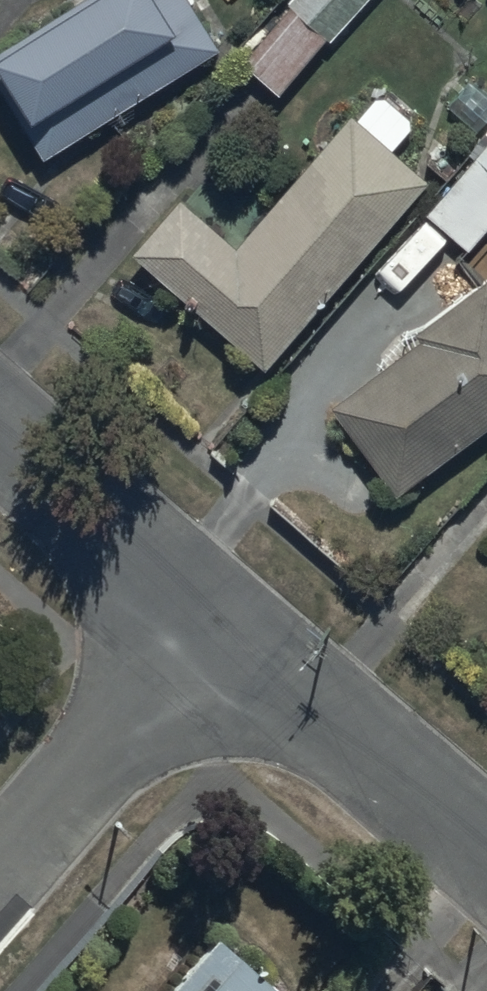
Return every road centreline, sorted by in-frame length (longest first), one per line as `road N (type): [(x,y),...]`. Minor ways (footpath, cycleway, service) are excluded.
road 1 (residential): [(223,637),(486,864)]
road 2 (residential): [(0,891),(223,637)]
road 3 (residential): [(0,443),(223,637)]

